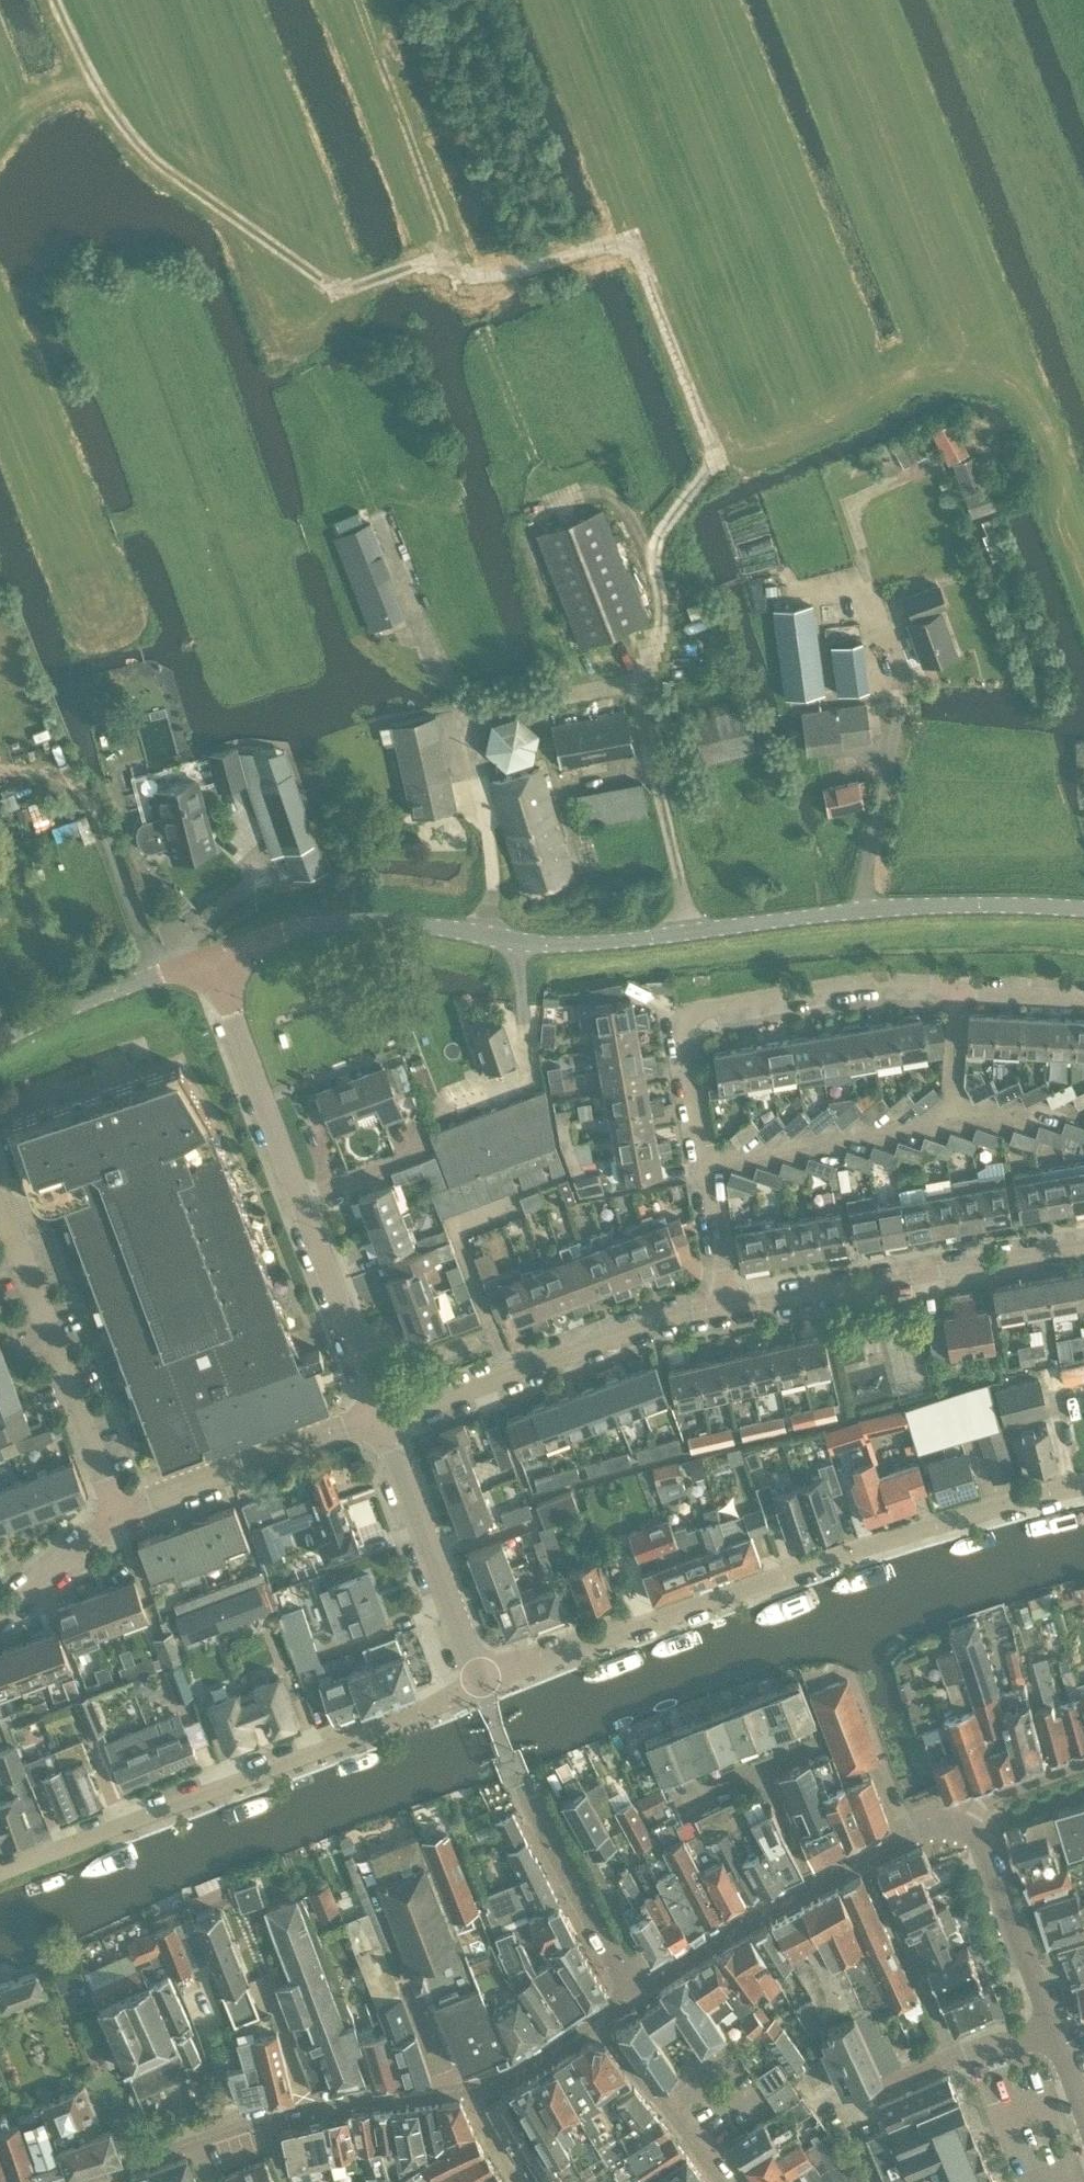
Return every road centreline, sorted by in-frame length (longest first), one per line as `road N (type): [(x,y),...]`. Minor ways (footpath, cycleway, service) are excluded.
road 1 (tertiary): [(1083,908),(908,906),(547,944),(393,923),(327,923),(210,957)]
road 2 (residential): [(728,1307),(683,1041),(690,1020),(892,983),(1083,996)]
road 3 (residential): [(482,1681),(916,1532),(1083,1487)]
road 4 (residential): [(482,1681),(0,1872)]
road 5 (tertiary): [(380,1416),(210,957)]
road 6 (residential): [(469,2089),(286,2114),(70,2181)]
road 7 (residential): [(380,1416),(621,1332),(728,1307)]
road 8 (residential): [(1083,1244),(728,1307)]
road 9 (tertiary): [(638,1994),(517,1776),(482,1681)]
road 10 (residential): [(116,1509),(0,1205)]
road 11 (tertiary): [(482,1681),(380,1416)]
road 12 (residential): [(116,1509),(228,1476),(380,1416)]
road 13 (tertiary): [(210,957),(0,1042)]
road 14 (tertiary): [(1055,2029),(982,1844),(963,1830)]
road 15 (tertiary): [(814,1886),(638,1994)]
road 16 (residential): [(954,2056),(844,2101),(874,2181)]
road 17 (residential): [(598,2023),(726,2181)]
road 18 (tertiary): [(963,1830),(931,1829),(814,1886)]
road 19 (residential): [(0,1615),(116,1509)]
road 20 (residential): [(598,2023),(511,2077),(469,2089)]
road 21 (residential): [(1083,1766),(984,1801),(963,1830)]
road 22 (residential): [(814,1886),(761,1767)]

